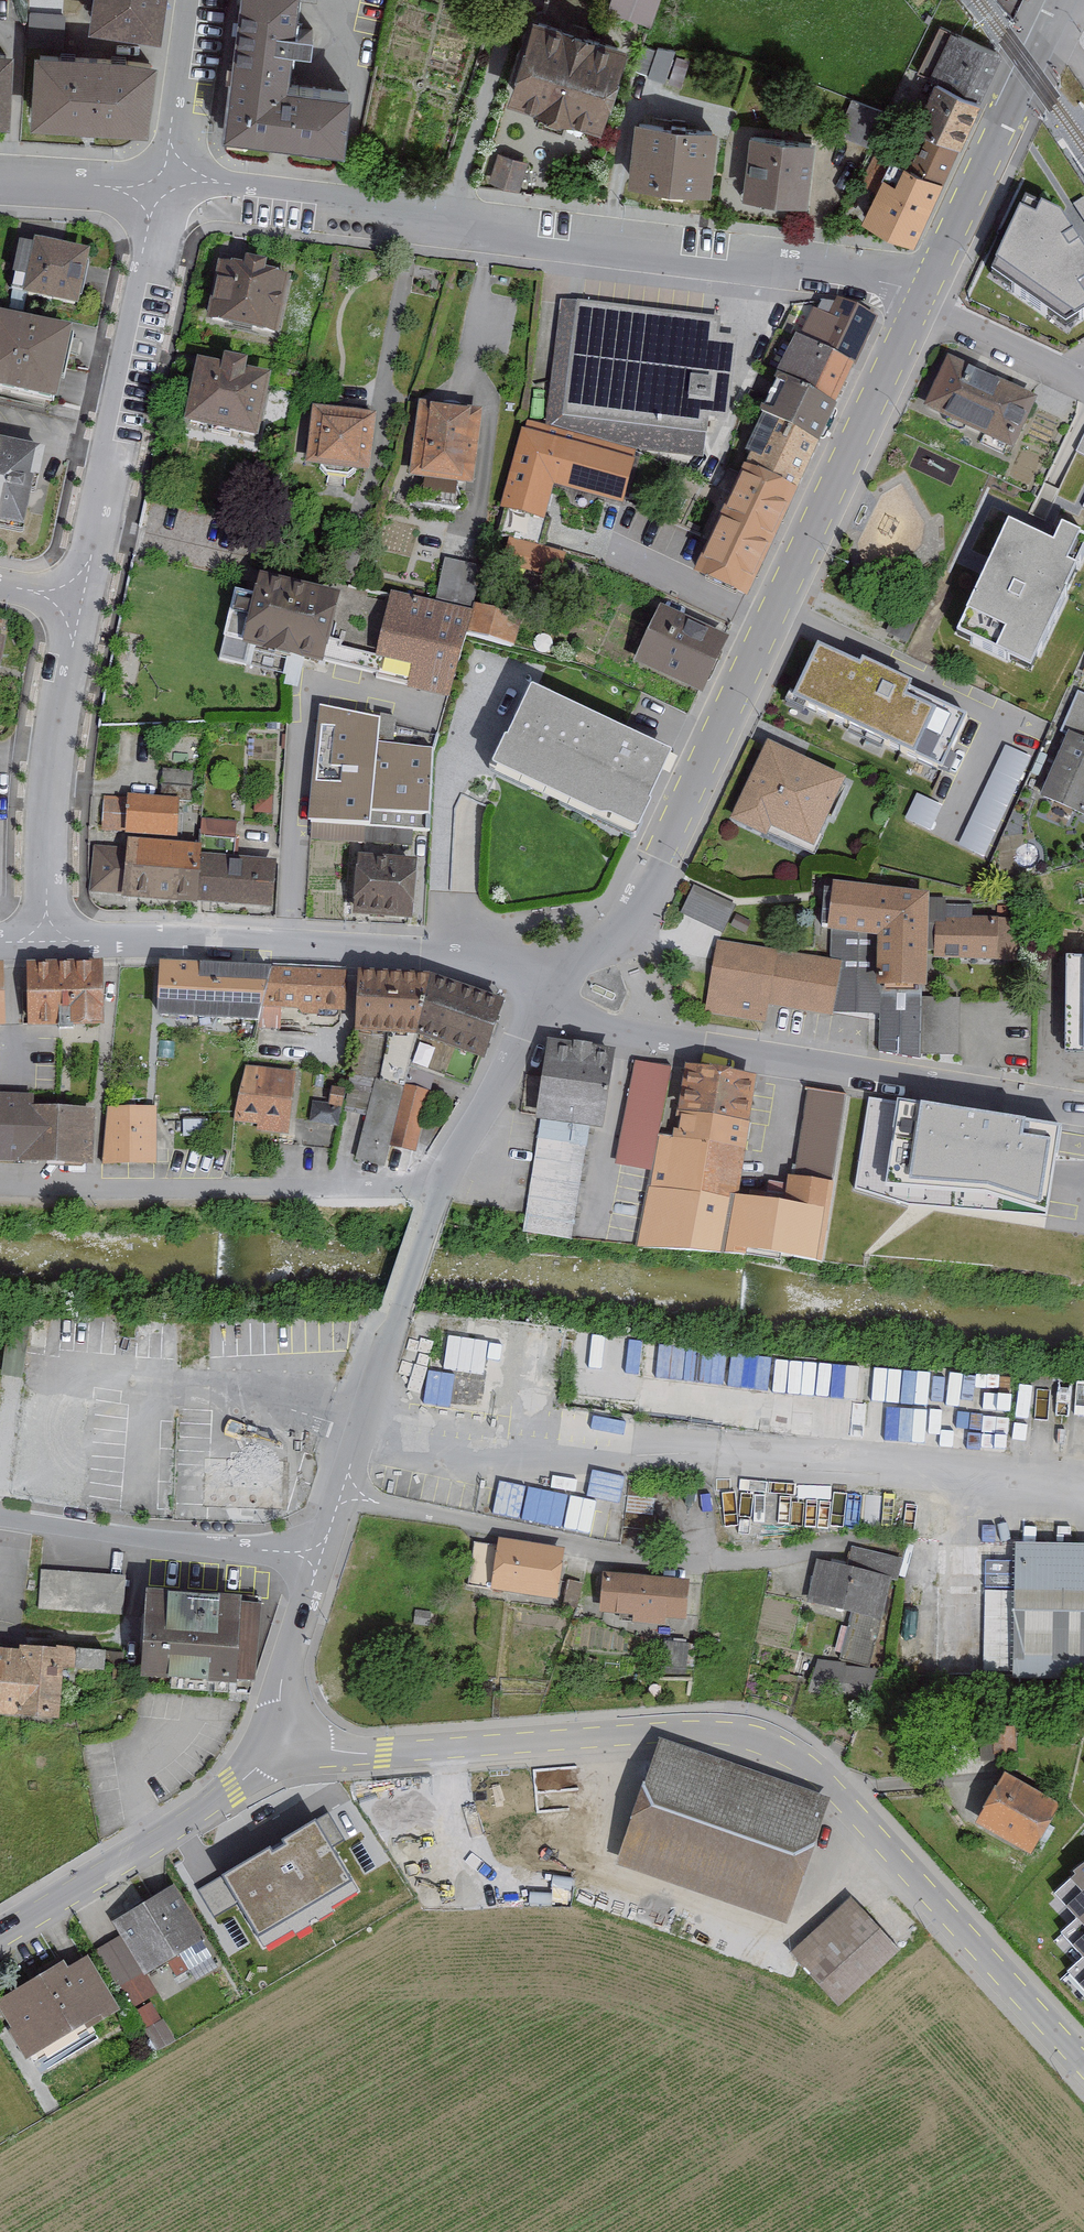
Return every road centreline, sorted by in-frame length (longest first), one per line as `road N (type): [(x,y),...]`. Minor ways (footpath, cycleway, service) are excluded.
road 1 (residential): [(1083,2065),(822,1780),(769,1743),(708,1731),(384,1752),(283,1742)]
road 2 (residential): [(920,299),(657,859),(555,997)]
road 3 (residential): [(920,299),(879,280),(154,191)]
road 4 (residential): [(555,997),(619,1030),(1083,1107)]
road 5 (residential): [(42,940),(474,959),(555,997)]
road 6 (residential): [(452,1185),(0,1184)]
road 7 (residential): [(341,1495),(667,1563),(756,1565)]
road 8 (residential): [(154,191),(80,602)]
road 9 (residential): [(283,1742),(233,1787),(0,1933)]
road 10 (residential): [(80,602),(42,940)]
road 11 (residential): [(1062,0),(920,299)]
road 12 (residential): [(452,1185),(341,1495)]
road 13 (residential): [(0,1512),(318,1563)]
road 14 (residential): [(555,997),(452,1185)]
road 15 (residential): [(190,0),(154,191)]
road 16 (residential): [(318,1563),(283,1677),(283,1742)]
road 17 (residential): [(920,299),(1083,379)]
road 18 (residential): [(154,191),(0,178)]

